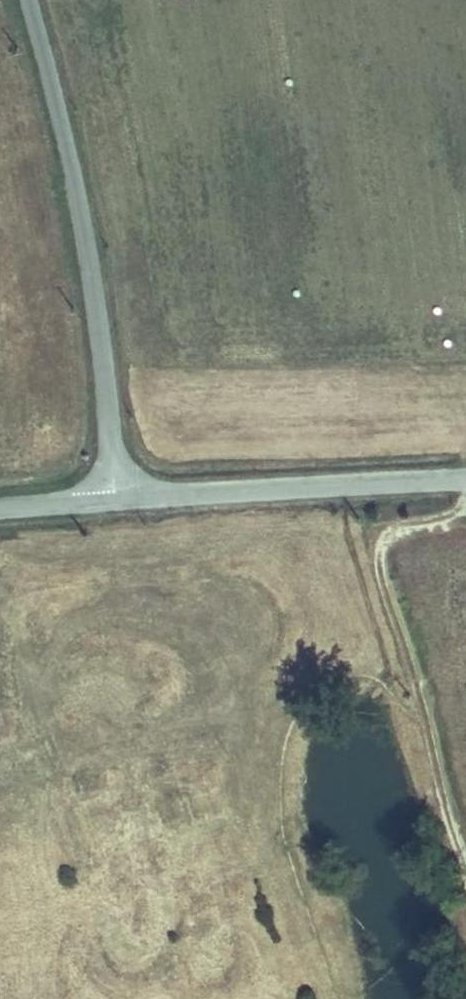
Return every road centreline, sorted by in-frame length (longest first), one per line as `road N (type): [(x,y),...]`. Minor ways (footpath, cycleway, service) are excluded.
road 1 (unclassified): [(29,0),(80,206),(118,500)]
road 2 (track): [(462,477),(454,528),(416,534),(394,550),(393,568),(465,839)]
road 3 (unclassified): [(465,477),(118,500)]

